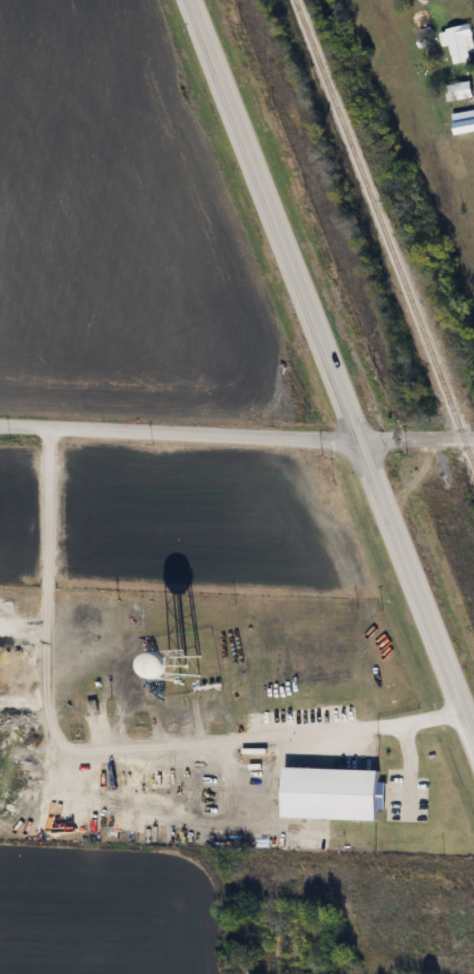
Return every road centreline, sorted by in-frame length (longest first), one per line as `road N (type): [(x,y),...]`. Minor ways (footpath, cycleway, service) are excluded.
road 1 (primary): [(192,0),(357,440)]
road 2 (residential): [(357,440),(0,424)]
road 3 (primary): [(357,440),(473,748)]

